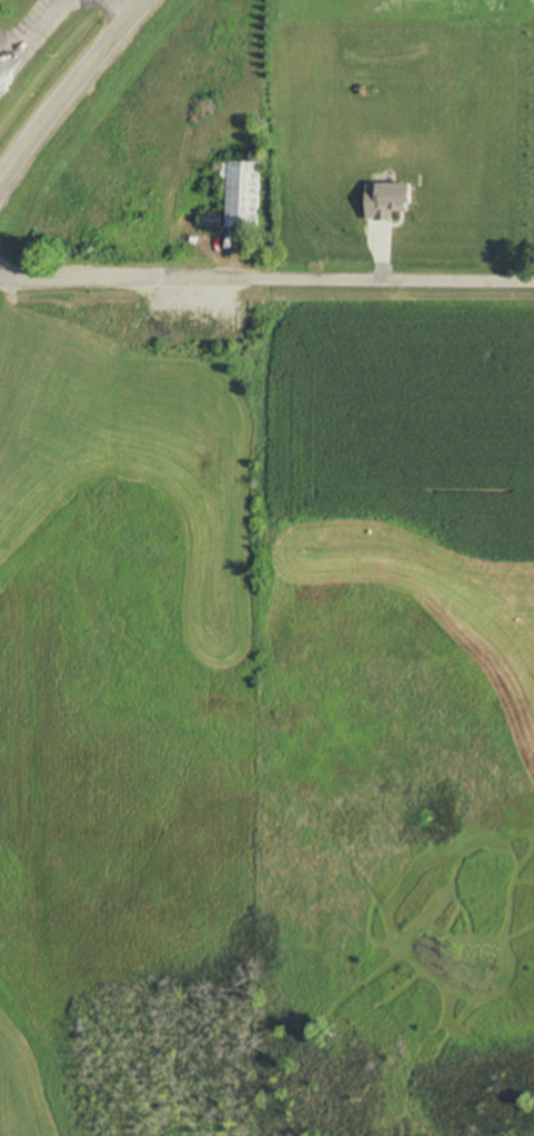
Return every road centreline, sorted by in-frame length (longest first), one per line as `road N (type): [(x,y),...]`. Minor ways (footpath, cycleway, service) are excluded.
road 1 (residential): [(533,282),(0,275)]
road 2 (secondary): [(0,189),(148,0)]

